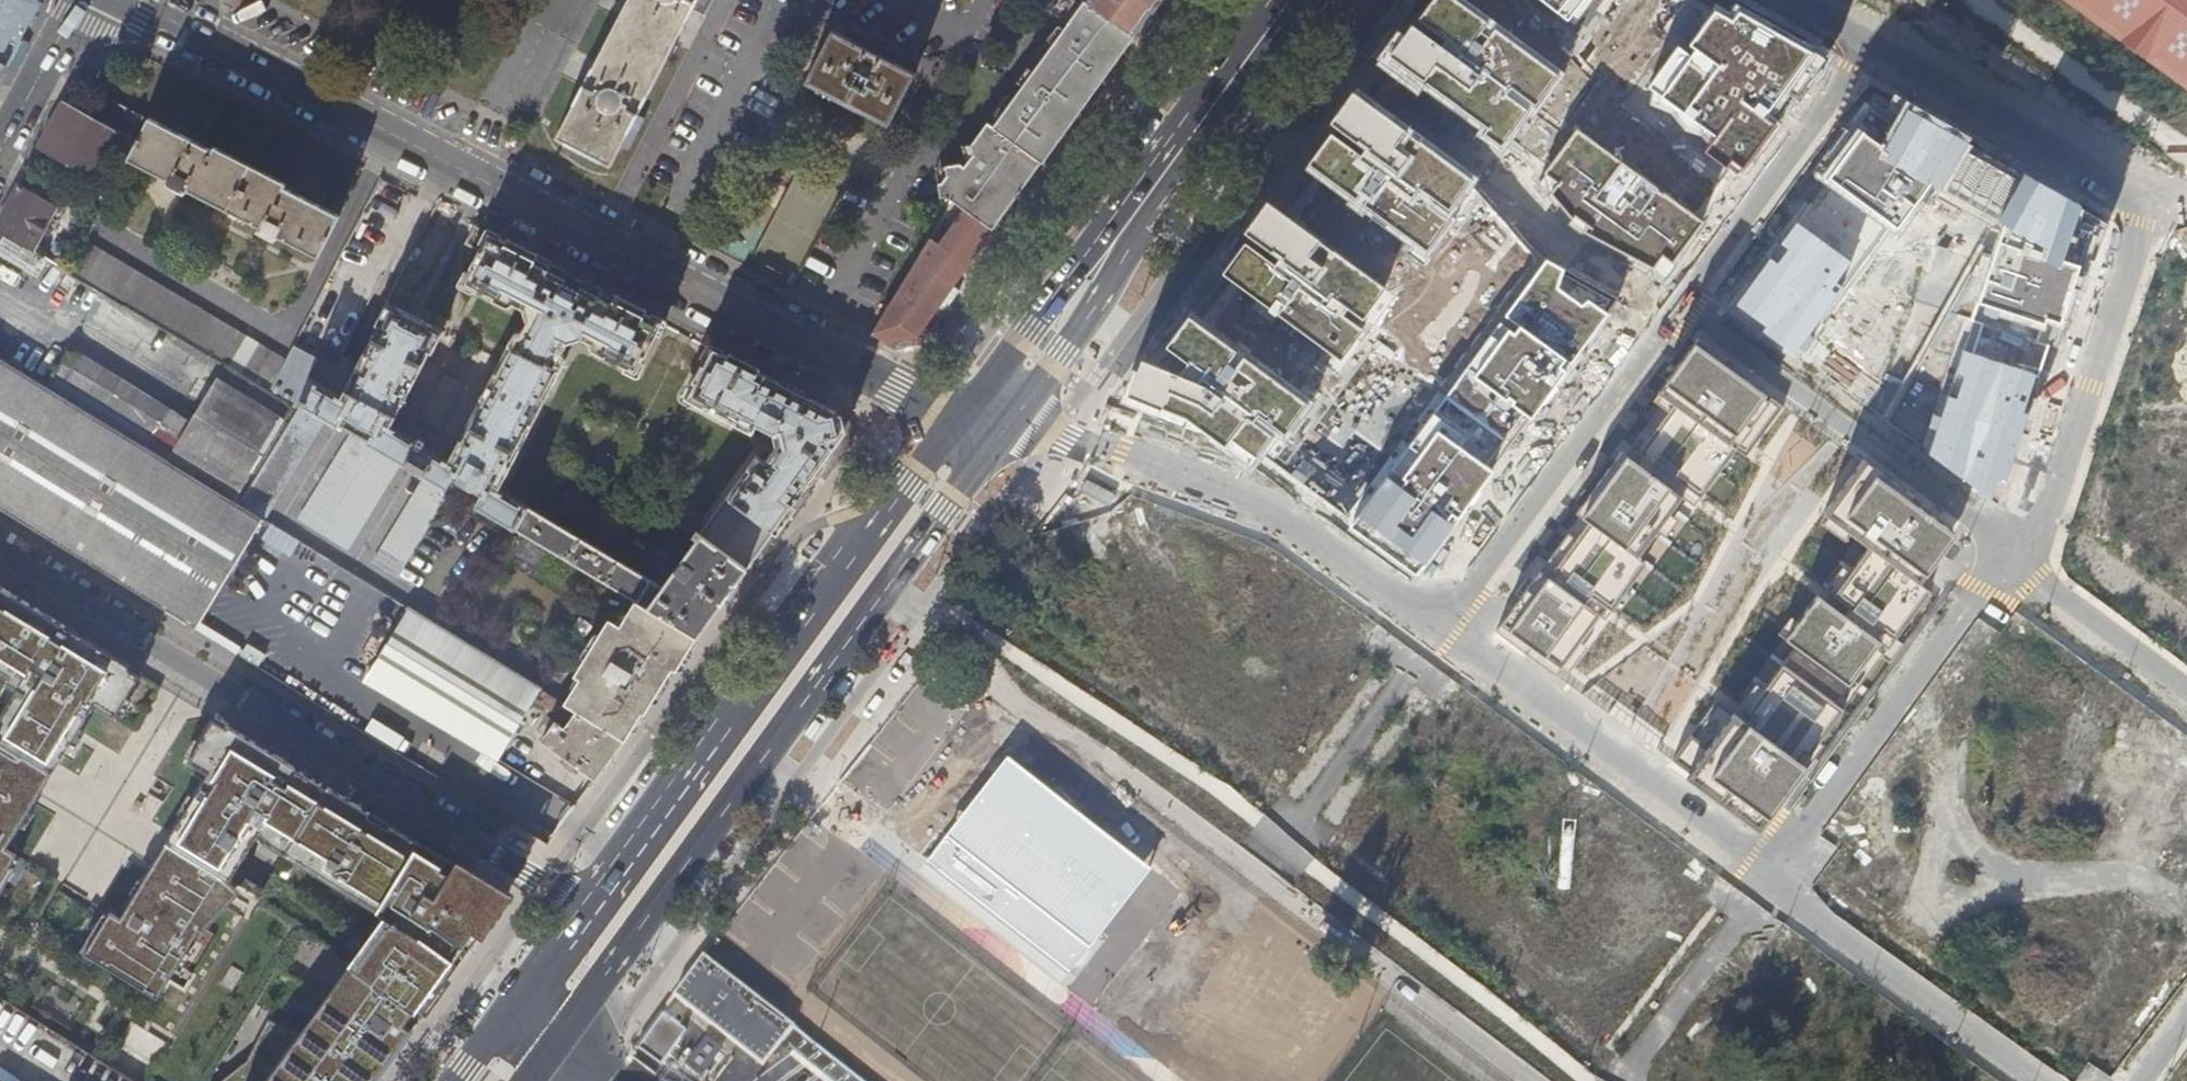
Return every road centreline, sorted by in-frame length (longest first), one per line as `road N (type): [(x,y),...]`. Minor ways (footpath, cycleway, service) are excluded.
road 1 (primary): [(559,1025),(933,518),(969,428)]
road 2 (residential): [(590,901),(0,539)]
road 3 (primary): [(969,428),(894,489),(590,901)]
road 4 (residential): [(652,259),(125,0)]
road 5 (residential): [(1452,626),(1277,505),(1137,458),(969,428)]
road 6 (primary): [(969,428),(1278,0)]
road 7 (residential): [(1778,885),(1452,626)]
road 8 (residential): [(1778,885),(2018,546)]
road 9 (residential): [(1681,304),(2018,546)]
road 10 (residential): [(1452,626),(1681,304)]
road 11 (residential): [(969,428),(652,259)]
road 12 (residential): [(1860,51),(2147,234)]
road 13 (residential): [(2018,546),(2147,234)]
road 14 (residential): [(2047,1080),(1778,885)]
road 15 (residential): [(1259,870),(1452,626)]
road 16 (residential): [(1681,304),(1860,51)]
road 17 (residential): [(652,259),(782,0)]
road 18 (residential): [(1635,1080),(1778,885)]
road 19 (residential): [(2018,546),(2186,680)]
road 20 (residential): [(0,147),(82,0)]
road 21 (residential): [(844,0),(931,39),(953,35),(979,0)]

